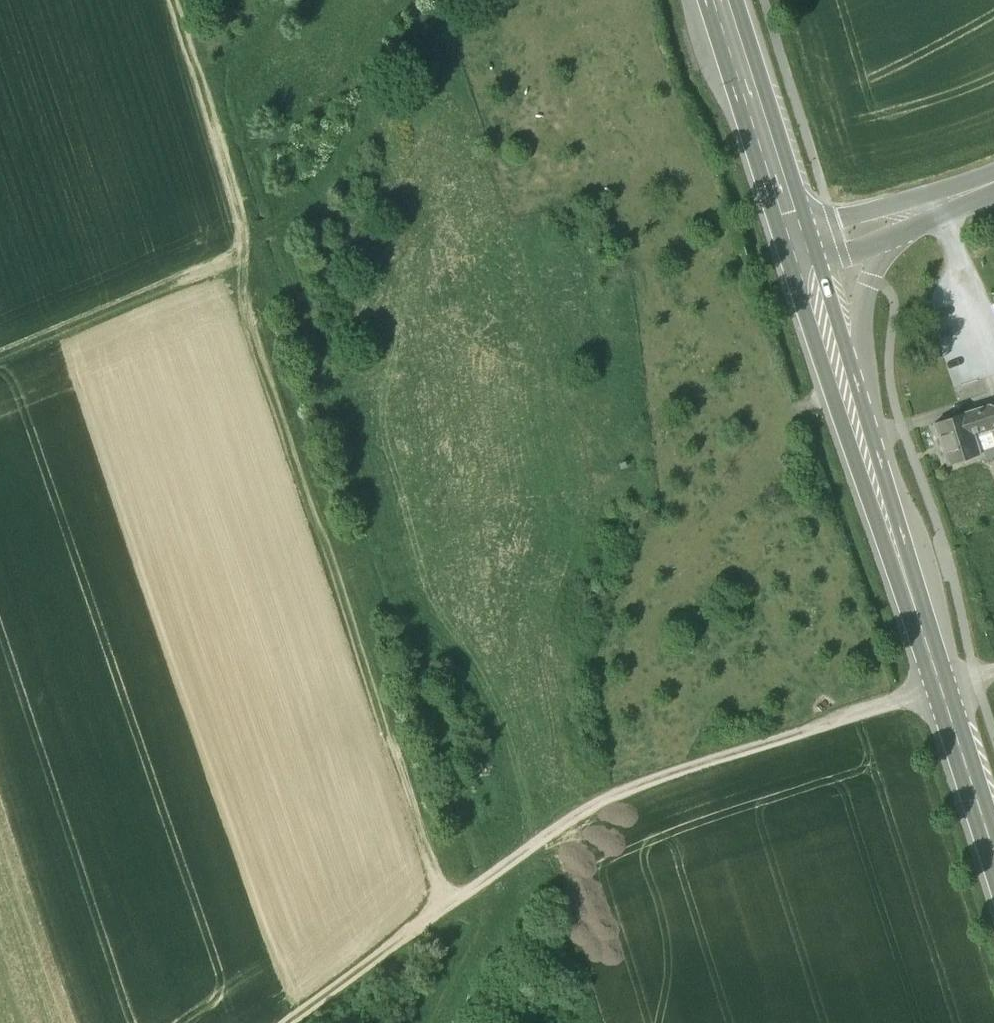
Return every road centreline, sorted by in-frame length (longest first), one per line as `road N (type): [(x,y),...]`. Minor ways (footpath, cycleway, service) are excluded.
road 1 (track): [(440,907),(273,349),(260,259),(0,366)]
road 2 (track): [(440,907),(644,780),(945,688)]
road 3 (primary): [(993,847),(862,419)]
road 4 (track): [(185,0),(260,259)]
road 5 (primary): [(803,234),(728,0)]
road 6 (tertiary): [(993,173),(803,234)]
road 7 (track): [(601,1022),(550,833)]
road 8 (tertiary): [(862,419),(863,310),(895,236)]
road 9 (track): [(312,1022),(440,907)]
road 10 (primary): [(862,419),(813,265)]

